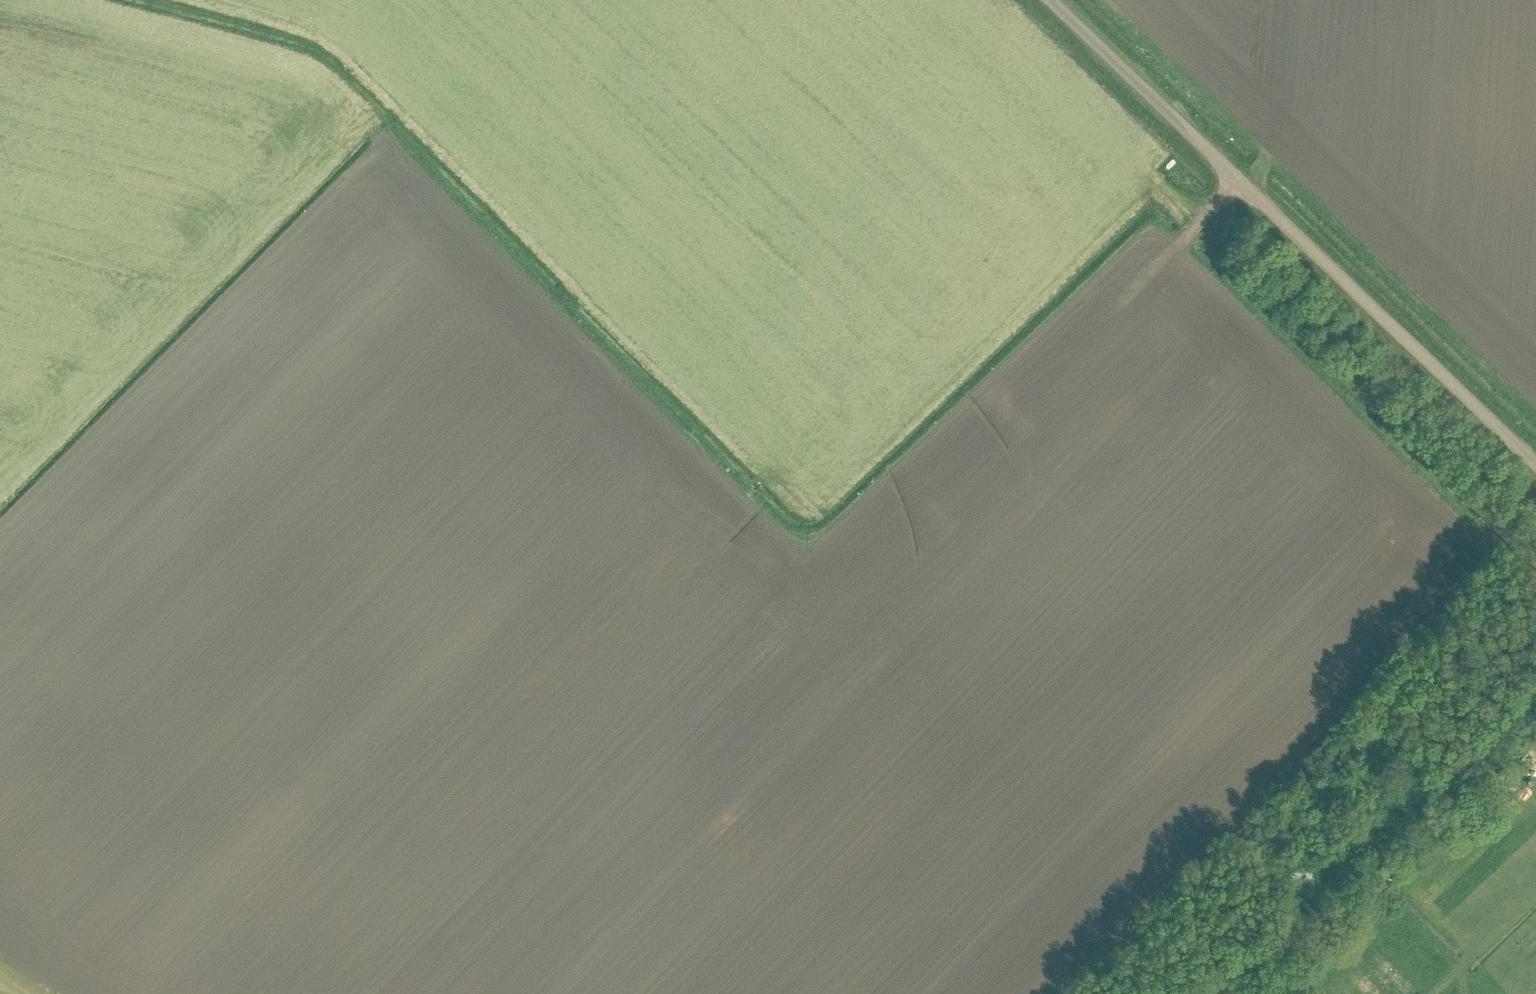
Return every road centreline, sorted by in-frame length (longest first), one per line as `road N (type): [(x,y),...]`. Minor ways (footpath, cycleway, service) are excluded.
road 1 (unclassified): [(1535,466),(1049,0)]

